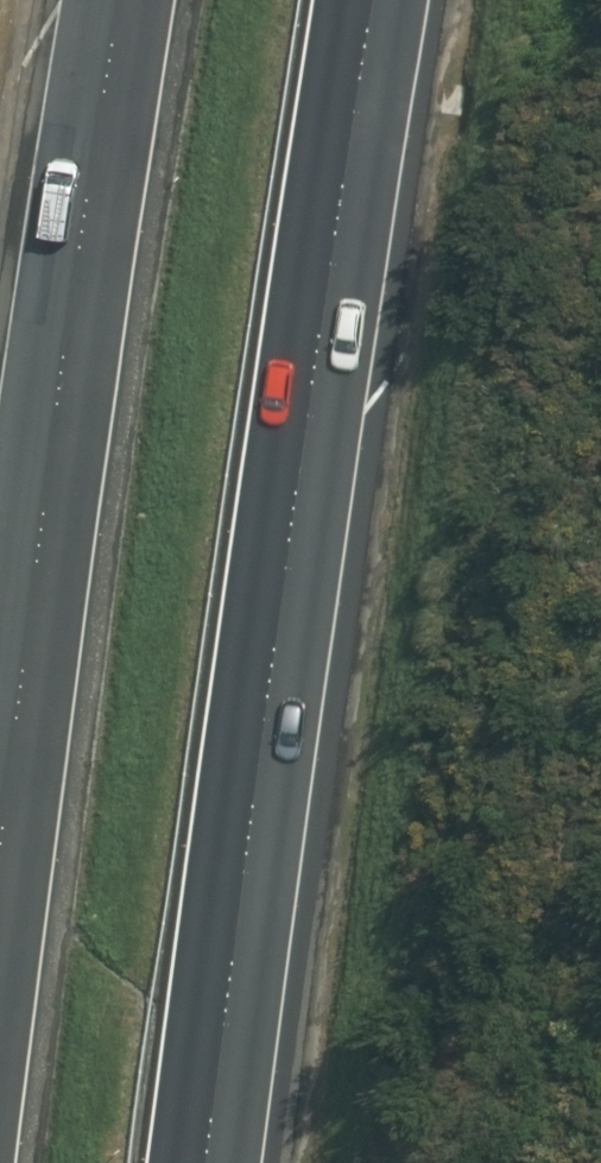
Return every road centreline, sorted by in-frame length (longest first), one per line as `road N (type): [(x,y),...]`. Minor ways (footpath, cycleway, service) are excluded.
road 1 (motorway): [(371,0),(279,607),(207,1162)]
road 2 (motorway): [(0,843),(128,0)]

